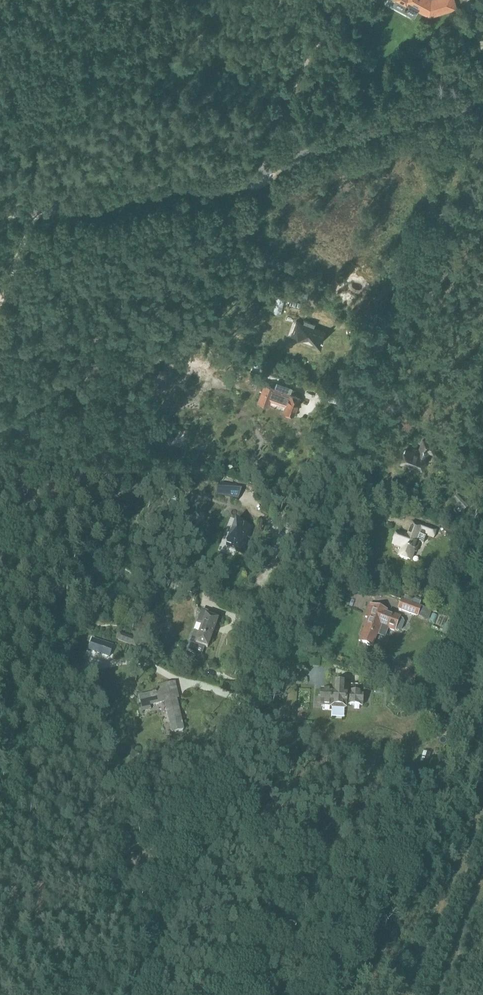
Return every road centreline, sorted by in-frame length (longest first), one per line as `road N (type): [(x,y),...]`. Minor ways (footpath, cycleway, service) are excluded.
road 1 (unclassified): [(239,736),(466,99)]
road 2 (unclassified): [(0,212),(174,195),(466,99)]
road 3 (track): [(144,994),(239,736)]

